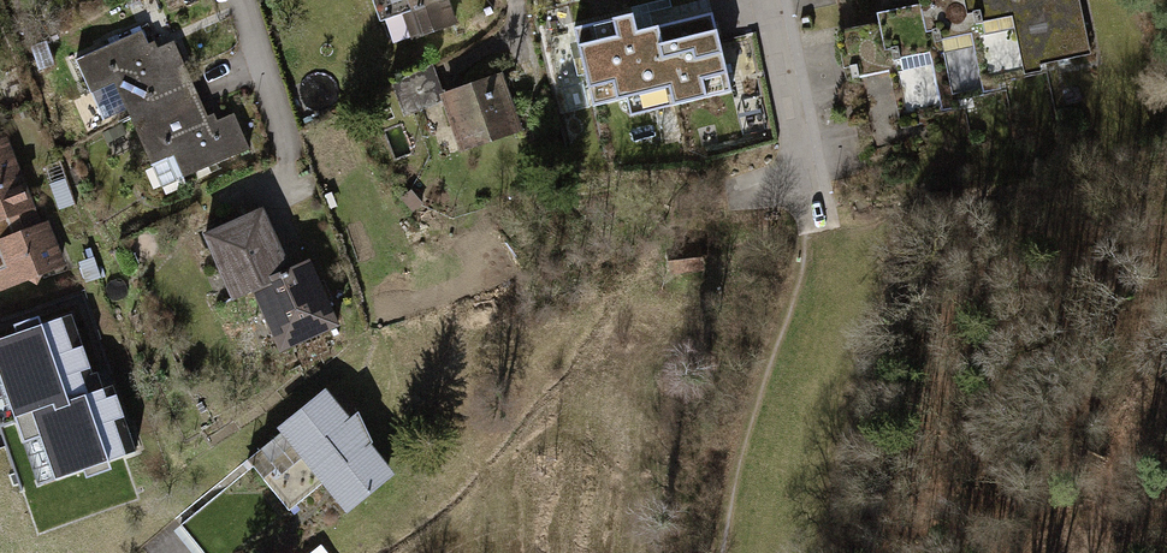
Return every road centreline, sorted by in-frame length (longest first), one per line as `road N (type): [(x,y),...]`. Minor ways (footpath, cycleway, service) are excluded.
road 1 (residential): [(766,0),(812,220)]
road 2 (track): [(1161,367),(1106,552)]

